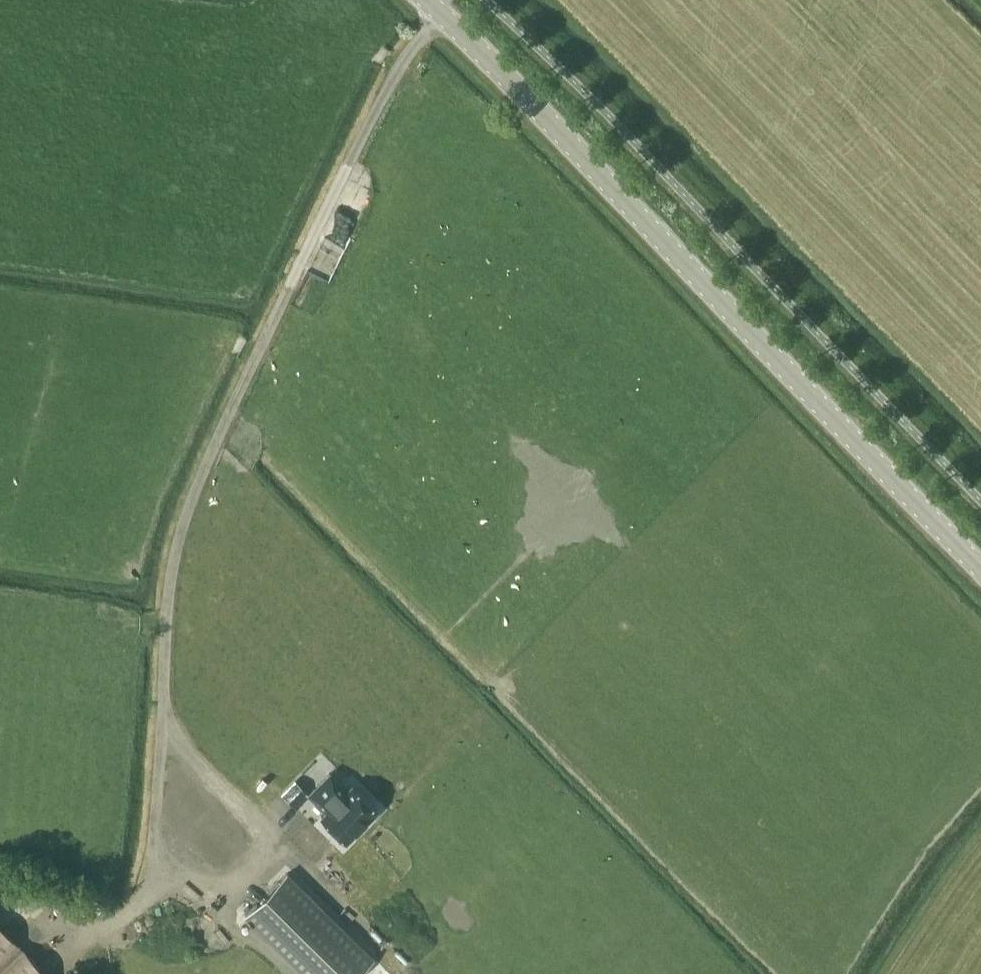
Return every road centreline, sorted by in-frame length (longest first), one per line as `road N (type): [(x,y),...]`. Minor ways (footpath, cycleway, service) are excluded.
road 1 (secondary): [(980,568),(426,0)]

